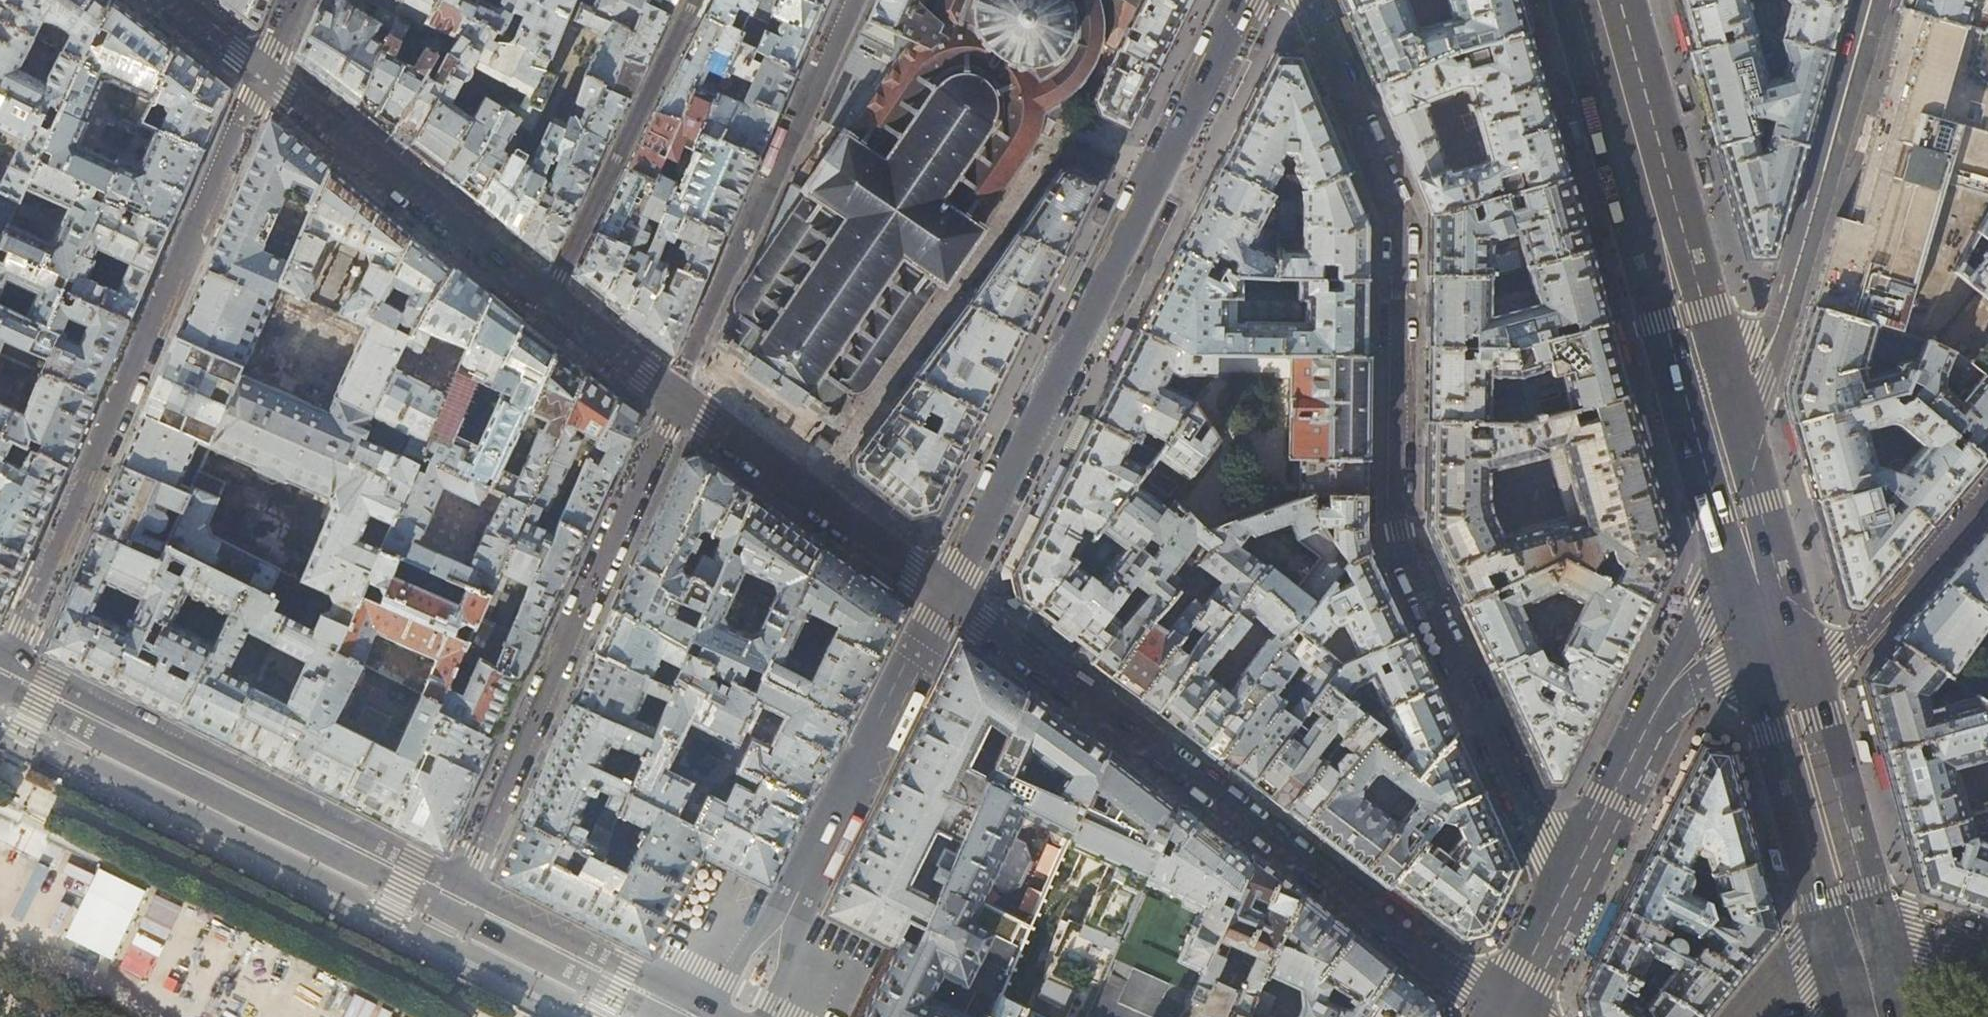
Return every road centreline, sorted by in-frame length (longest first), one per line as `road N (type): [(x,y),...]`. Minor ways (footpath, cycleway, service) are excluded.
road 1 (residential): [(1566,893),(1403,546),(1399,225),(1307,0)]
road 2 (residential): [(947,596),(1507,1013)]
road 3 (secondary): [(947,596),(1246,0)]
road 4 (residential): [(9,658),(264,73)]
road 5 (residential): [(459,882),(679,395)]
road 6 (residential): [(459,882),(9,658)]
road 7 (residential): [(1704,387),(1761,361),(1773,344),(1874,0)]
road 8 (tertiary): [(1597,0),(1704,387)]
road 9 (residential): [(264,73),(552,294)]
road 10 (secondary): [(795,900),(947,596)]
road 11 (residential): [(679,395),(947,596)]
road 12 (residential): [(694,0),(552,294)]
road 13 (residential): [(1987,494),(1861,640),(1779,660)]
road 14 (residential): [(705,1008),(459,882)]
road 15 (tertiary): [(1779,660),(1846,905)]
road 16 (residential): [(1754,568),(1704,612),(1647,727)]
road 17 (tertiary): [(1704,387),(1754,568)]
road 18 (residential): [(1566,893),(1647,727)]
road 19 (residential): [(552,294),(679,395)]
road 20 (residential): [(1647,727),(1710,676),(1779,660)]
road 21 (residential): [(1846,905),(1744,1016)]
road 22 (residential): [(1846,905),(1987,951)]
road 23 (secondary): [(705,1008),(718,977),(752,936),(795,900)]
road 24 (residential): [(1507,1013),(1566,893)]
road 25 (secondary): [(770,1016),(792,955),(795,900)]

